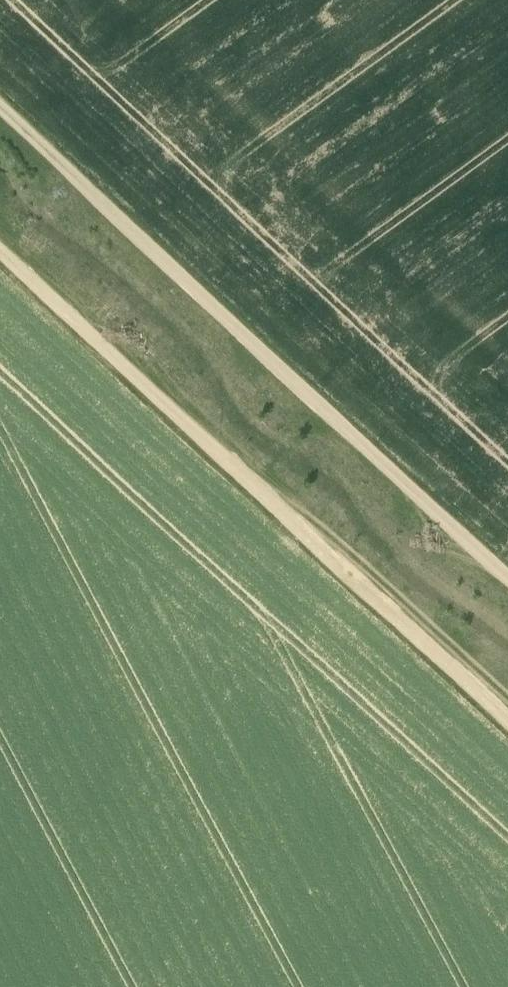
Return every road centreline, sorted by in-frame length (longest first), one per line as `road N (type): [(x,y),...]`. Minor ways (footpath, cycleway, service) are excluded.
road 1 (track): [(0,242),(507,723)]
road 2 (track): [(0,108),(507,581)]

